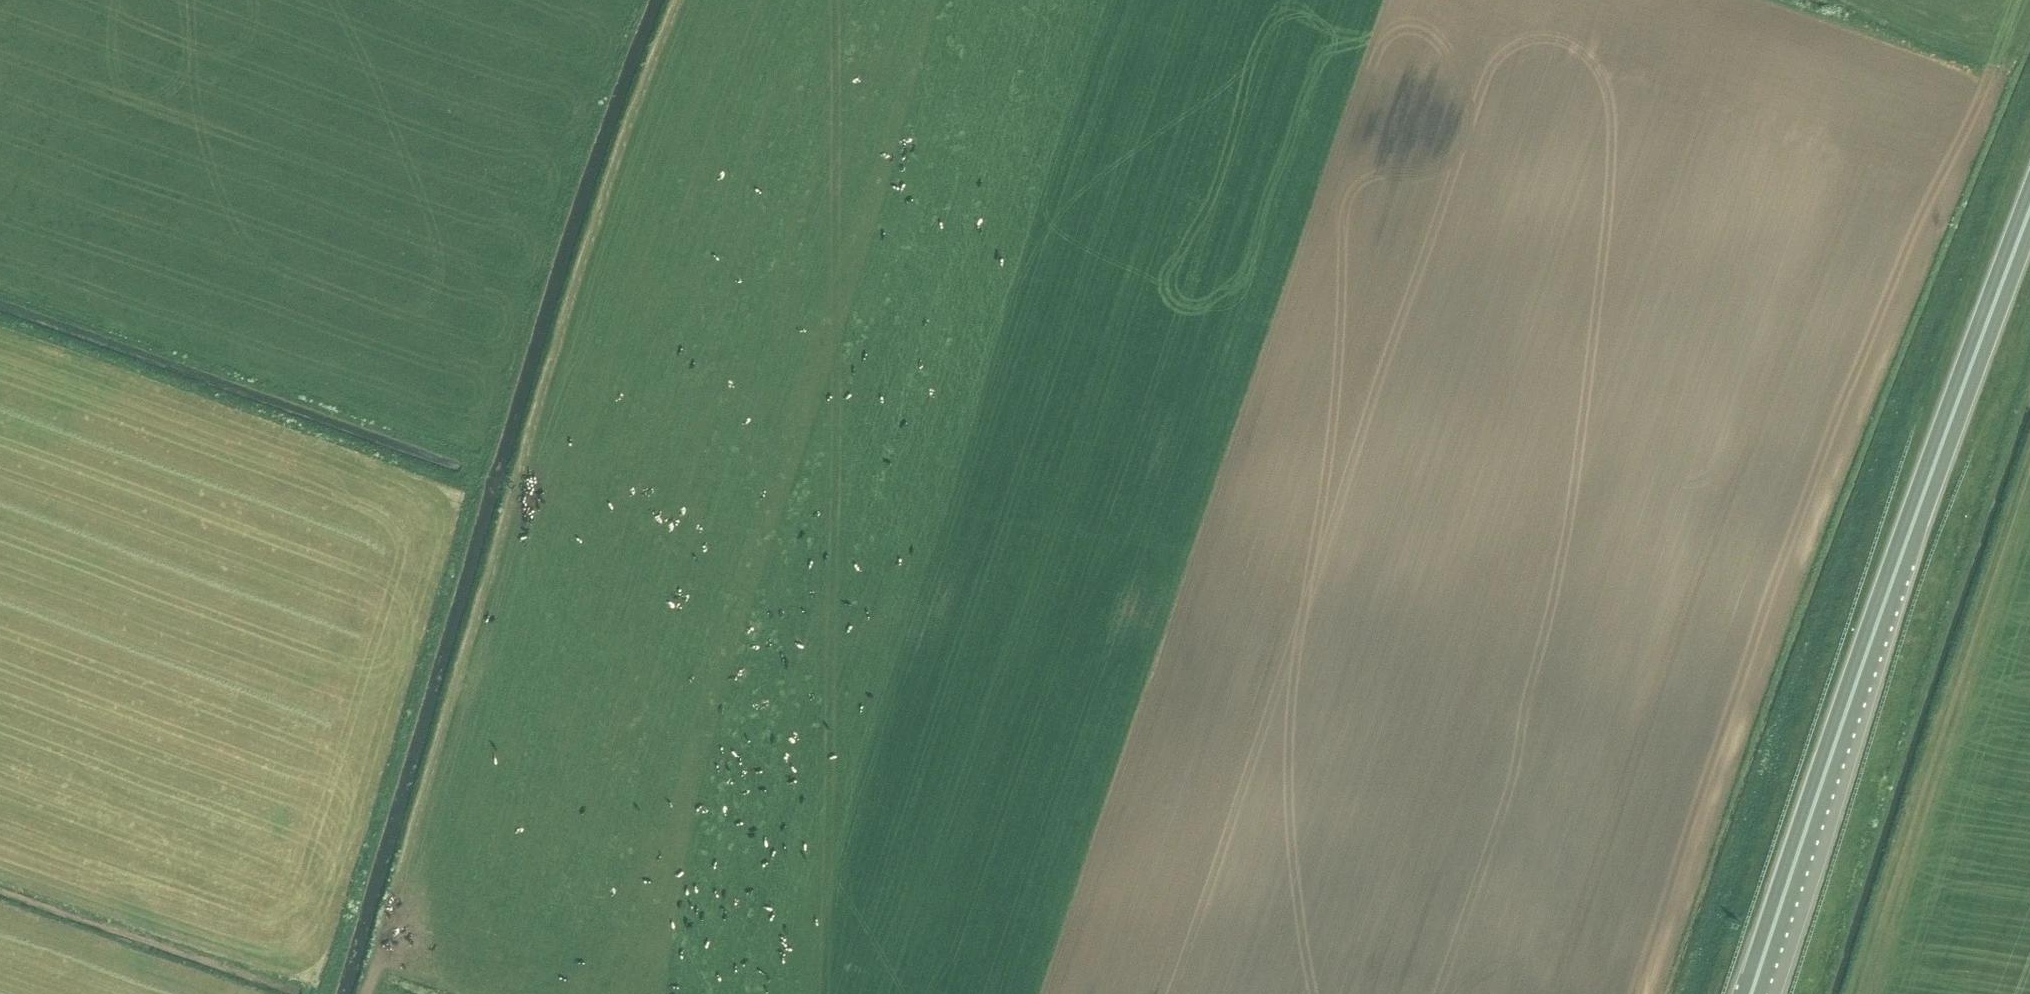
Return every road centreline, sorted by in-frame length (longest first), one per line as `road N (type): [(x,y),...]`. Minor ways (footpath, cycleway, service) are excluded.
road 1 (trunk): [(1751,993),(1891,581),(2029,208)]

